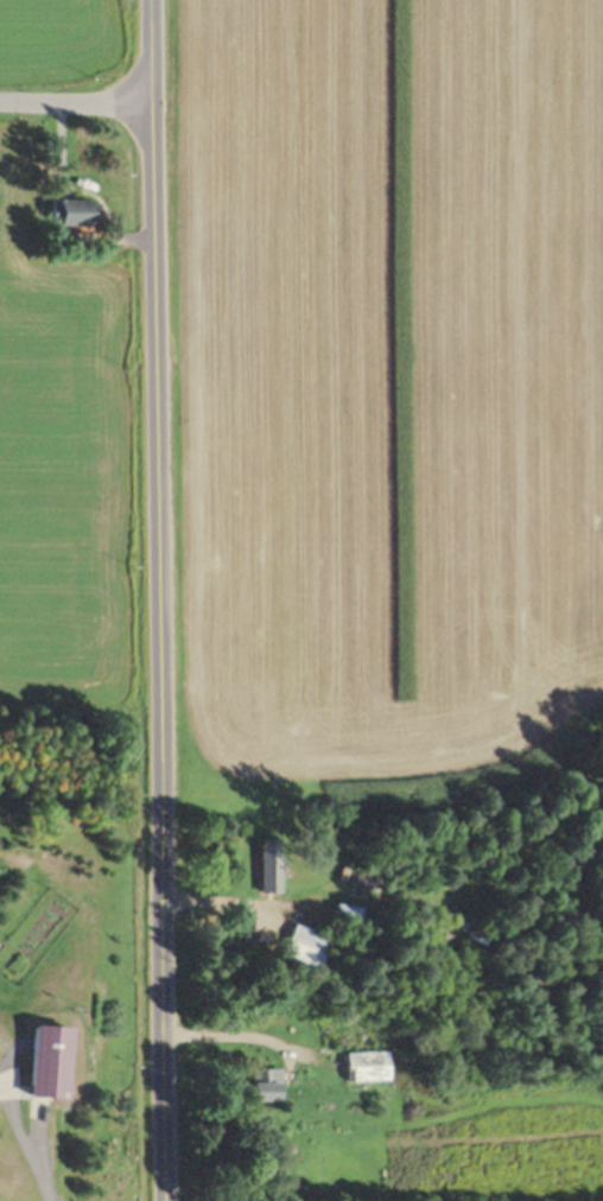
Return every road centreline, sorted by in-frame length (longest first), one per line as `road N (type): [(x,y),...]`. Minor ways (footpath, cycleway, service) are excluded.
road 1 (tertiary): [(162,1200),(146,0)]
road 2 (tertiary): [(147,103),(0,100)]

